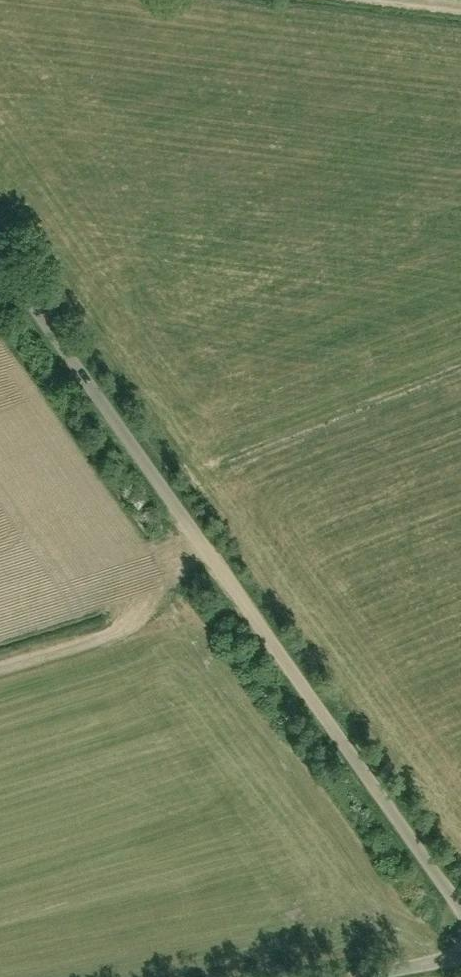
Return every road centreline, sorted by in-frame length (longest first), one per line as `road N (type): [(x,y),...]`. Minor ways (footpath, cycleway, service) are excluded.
road 1 (unclassified): [(460,910),(0,257)]

